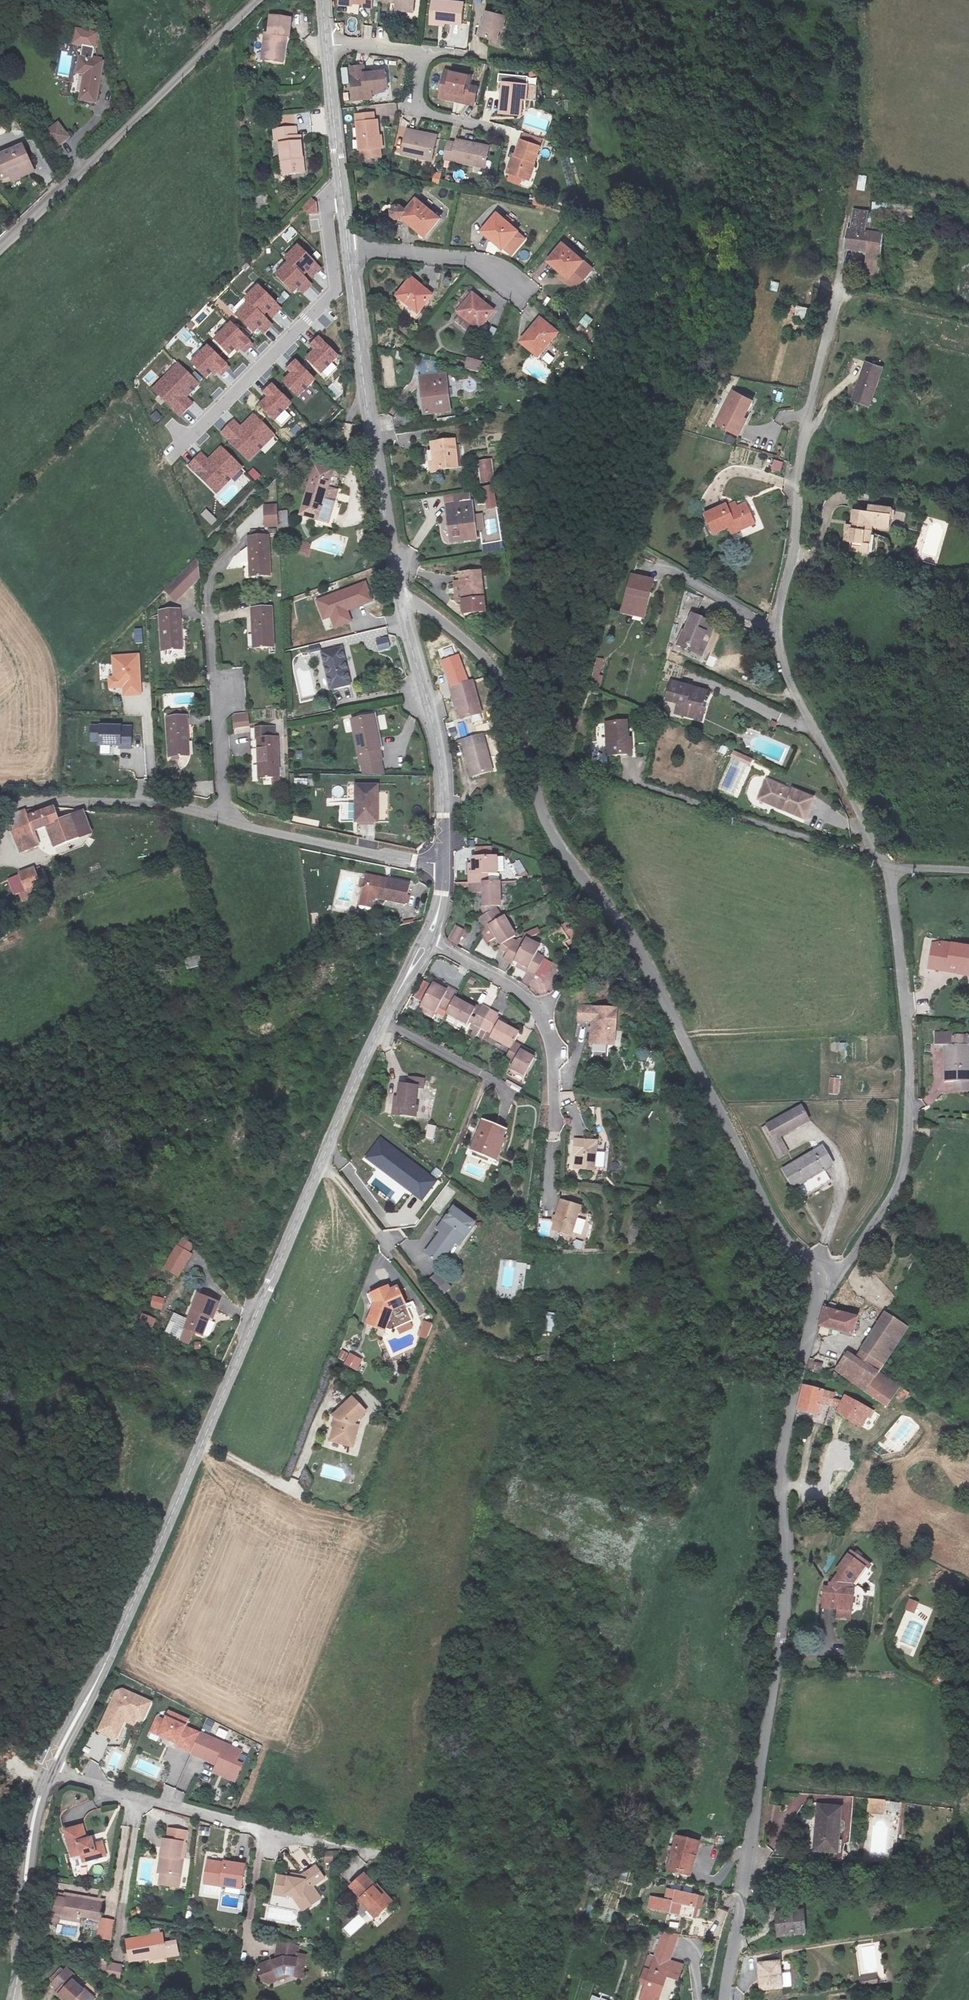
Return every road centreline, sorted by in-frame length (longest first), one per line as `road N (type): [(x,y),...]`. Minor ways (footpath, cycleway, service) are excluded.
road 1 (unclassified): [(432,943),(322,1161),(51,1775)]
road 2 (unclassified): [(837,1274),(803,1257),(765,1211),(658,985),(546,825),(500,674),(399,593)]
road 3 (unclassified): [(724,1999),(788,1609),(788,1402),(837,1274)]
road 4 (unclassified): [(838,288),(810,397),(774,637),(803,724),(849,788),(874,853)]
road 5 (unclassified): [(885,865),(904,1038),(903,1158),(894,1192),(837,1274)]
road 6 (unclassified): [(258,0),(0,248)]
road 7 (unclassified): [(349,252),(399,593)]
road 8 (residential): [(176,453),(334,294),(326,207),(343,199)]
road 9 (residential): [(51,1775),(371,1855)]
road 10 (residential): [(240,547),(209,587),(237,825)]
road 11 (unclassified): [(399,593),(442,771),(444,868)]
road 12 (residential): [(550,1142),(553,1066),(535,1011),(432,943)]
road 13 (unclassified): [(237,825),(43,802),(0,806)]
road 14 (unclassified): [(51,1775),(24,1878),(12,1999)]
road 15 (residential): [(670,794),(874,853)]
road 16 (unclassified): [(444,868),(237,825)]
road 17 (residential): [(528,296),(469,260),(349,252)]
road 18 (unclassified): [(325,47),(343,199)]
road 19 (residential): [(485,129),(416,112),(419,53)]

